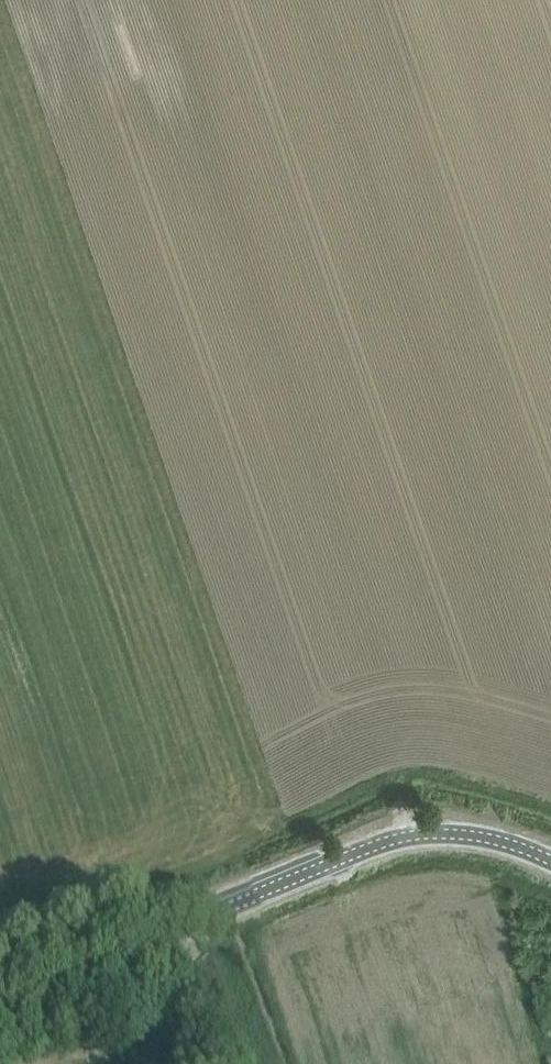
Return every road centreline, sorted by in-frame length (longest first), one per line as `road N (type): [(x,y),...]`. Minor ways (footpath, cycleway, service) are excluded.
road 1 (unclassified): [(0,1001),(399,837),(466,831),(550,860)]

